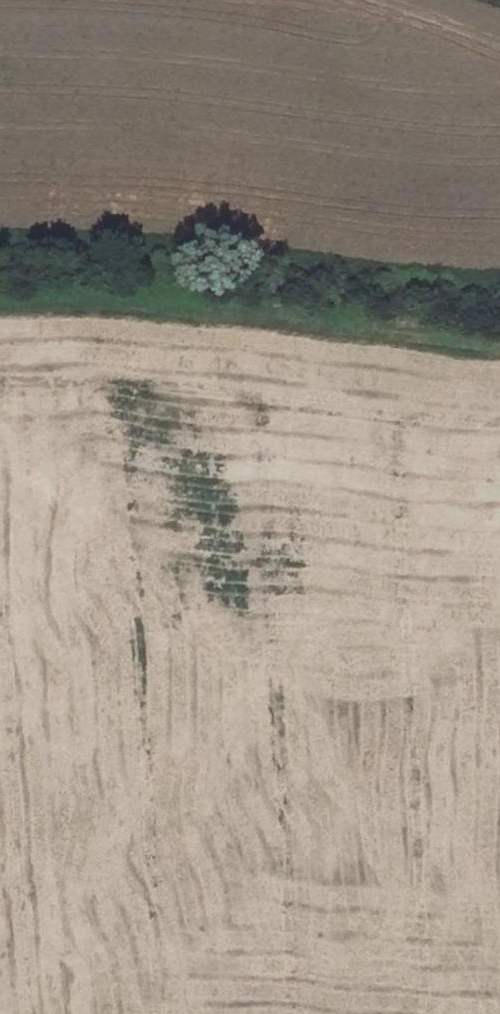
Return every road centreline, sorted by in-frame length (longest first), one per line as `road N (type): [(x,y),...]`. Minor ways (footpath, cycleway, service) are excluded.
road 1 (track): [(499,343),(165,308),(0,308)]

